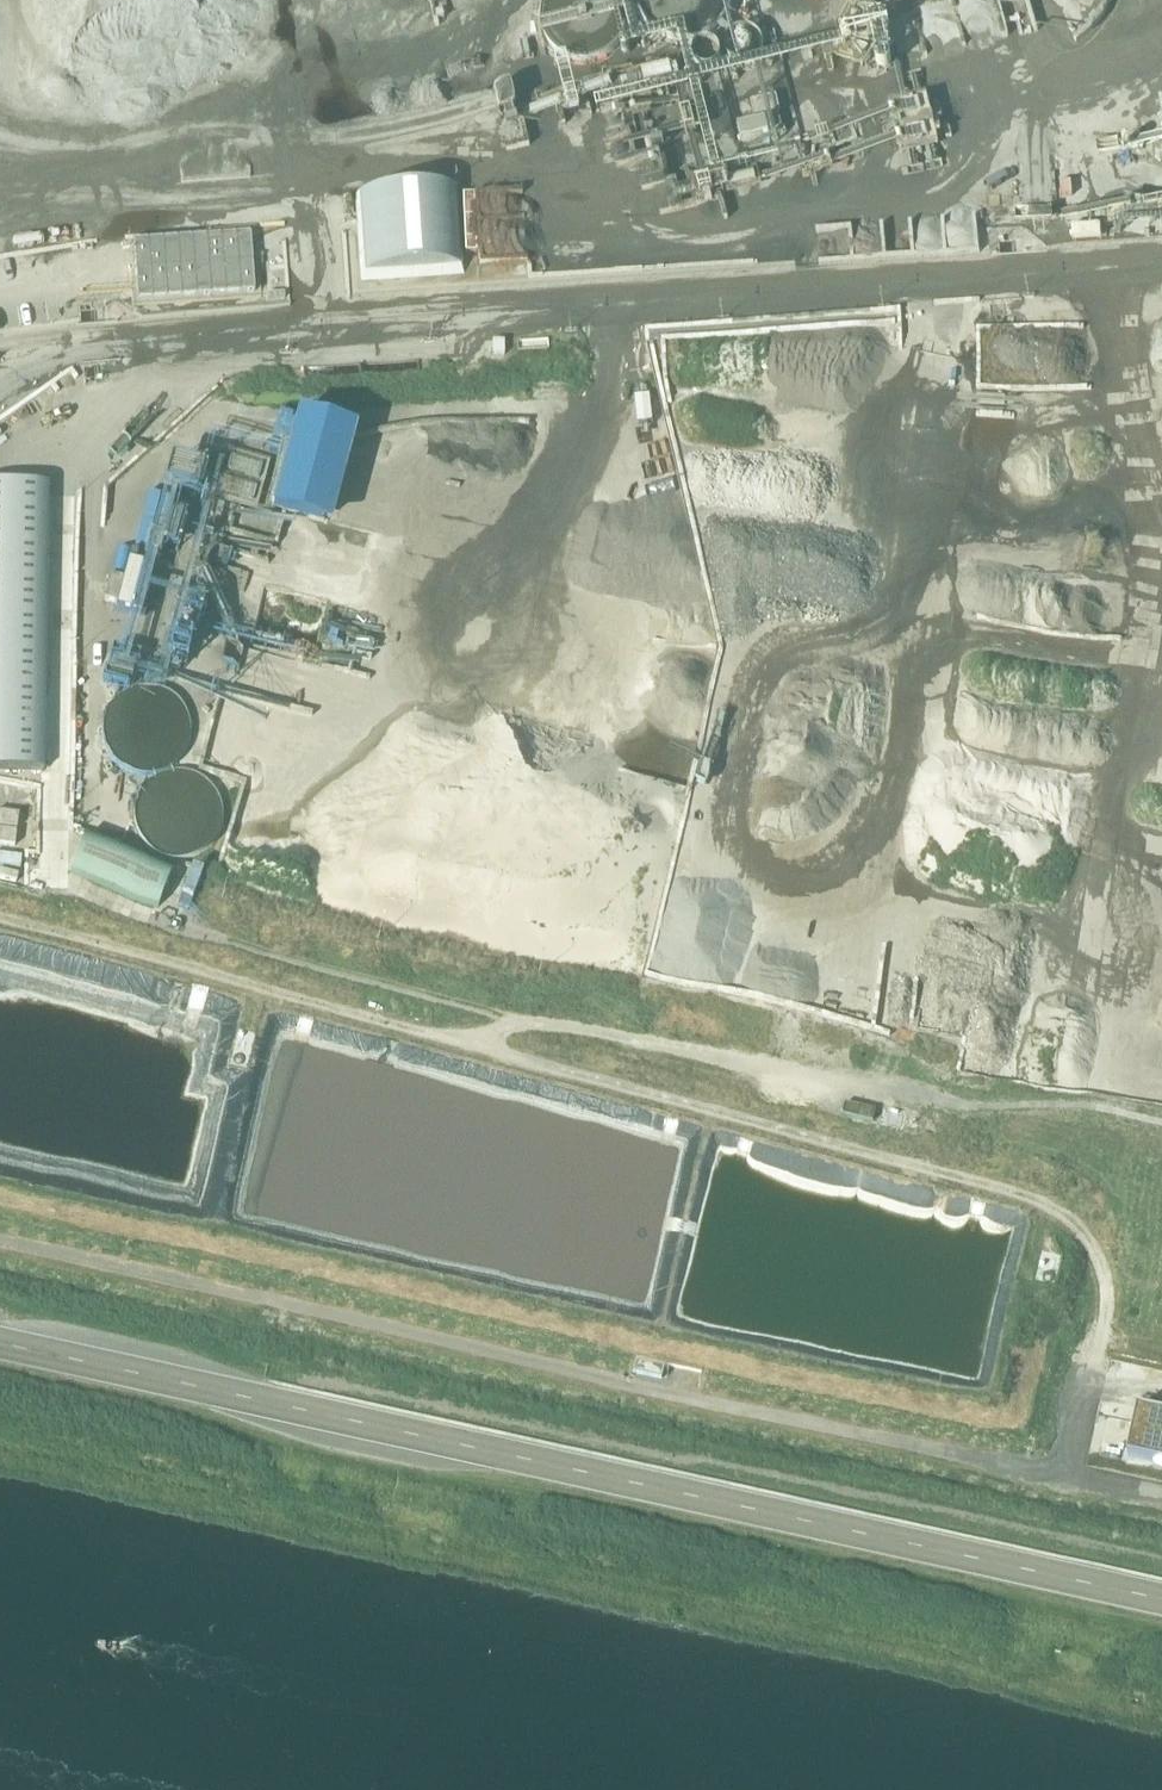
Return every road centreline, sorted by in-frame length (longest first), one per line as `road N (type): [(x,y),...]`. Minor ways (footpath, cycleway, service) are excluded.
road 1 (primary): [(1161,1601),(0,1345)]

